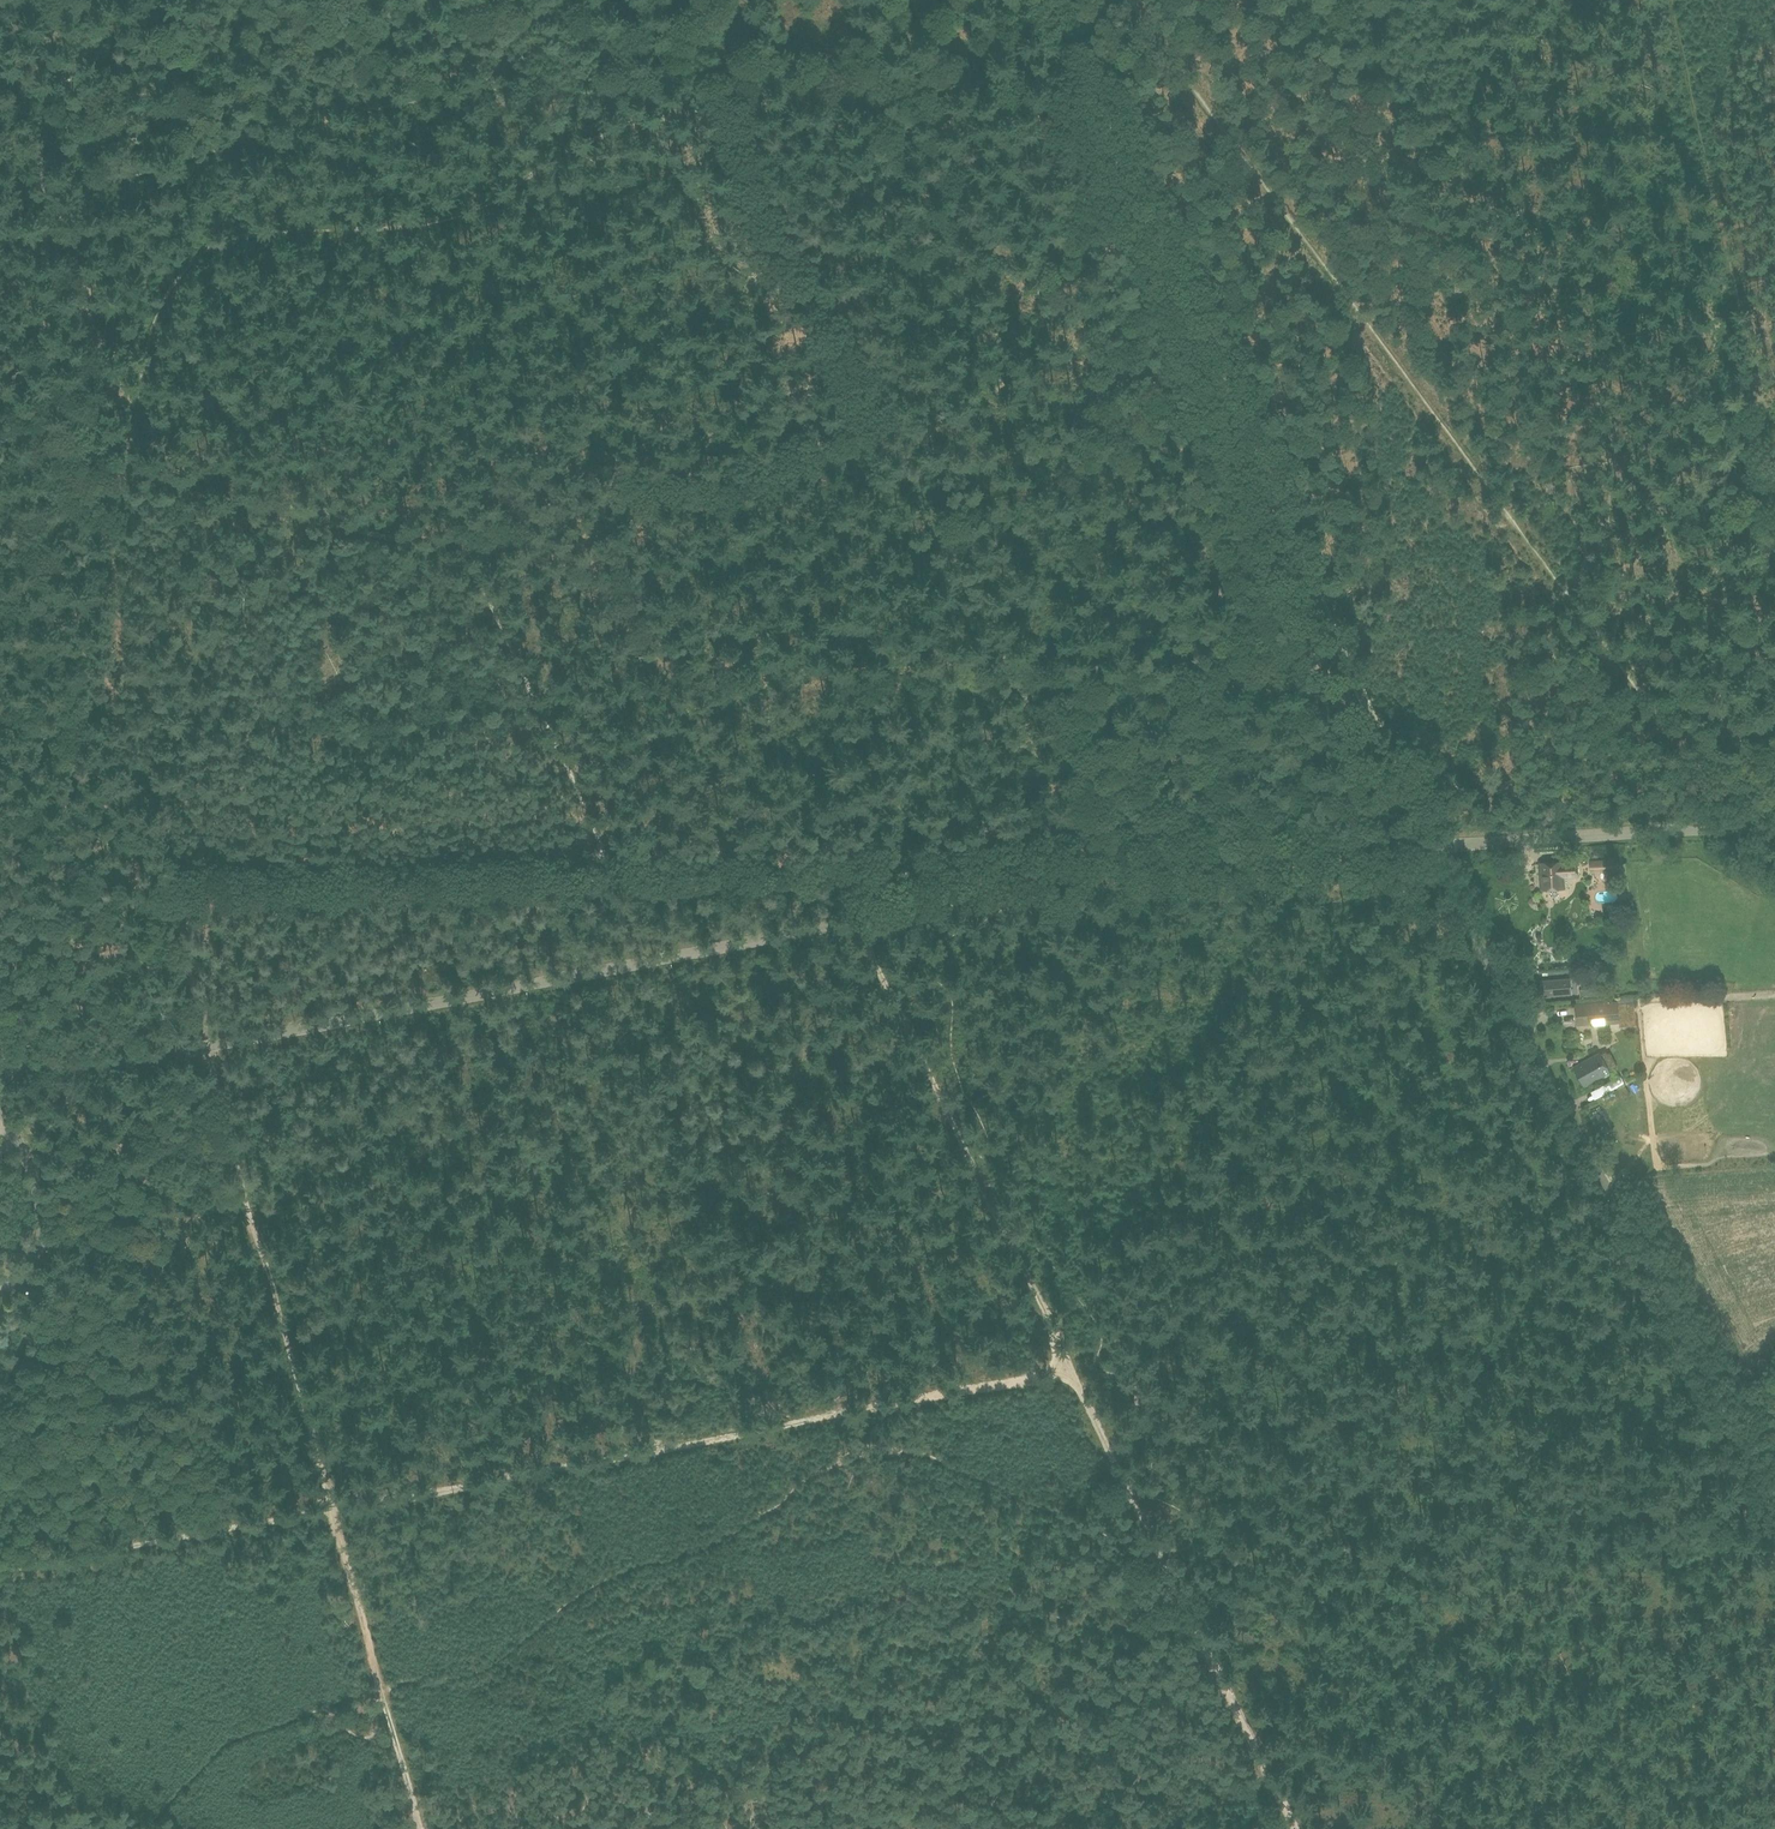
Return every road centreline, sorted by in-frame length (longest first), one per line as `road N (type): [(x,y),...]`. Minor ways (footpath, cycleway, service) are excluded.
road 1 (unclassified): [(3,1065),(100,1068),(1093,872),(1430,848)]
road 2 (track): [(1774,843),(1558,575),(1160,40)]
road 3 (unclassified): [(1430,848),(1048,0)]
road 4 (track): [(834,872),(0,907)]
road 5 (track): [(337,1511),(1070,1369)]
road 6 (unclassified): [(1774,1505),(1430,848)]
road 7 (track): [(849,919),(1070,1369)]
road 8 (track): [(209,1047),(310,1438),(337,1511)]
road 9 (unclassified): [(1430,848),(1774,826)]
road 10 (track): [(0,1567),(337,1511)]
road 11 (track): [(337,1511),(421,1828)]
road 12 (track): [(1172,1575),(1295,1828)]
road 13 (track): [(1093,872),(1062,863),(834,872)]
road 14 (track): [(1070,1369),(1165,1562)]
road 15 (residential): [(18,1141),(35,1190),(38,1241),(28,1265),(0,1285)]

